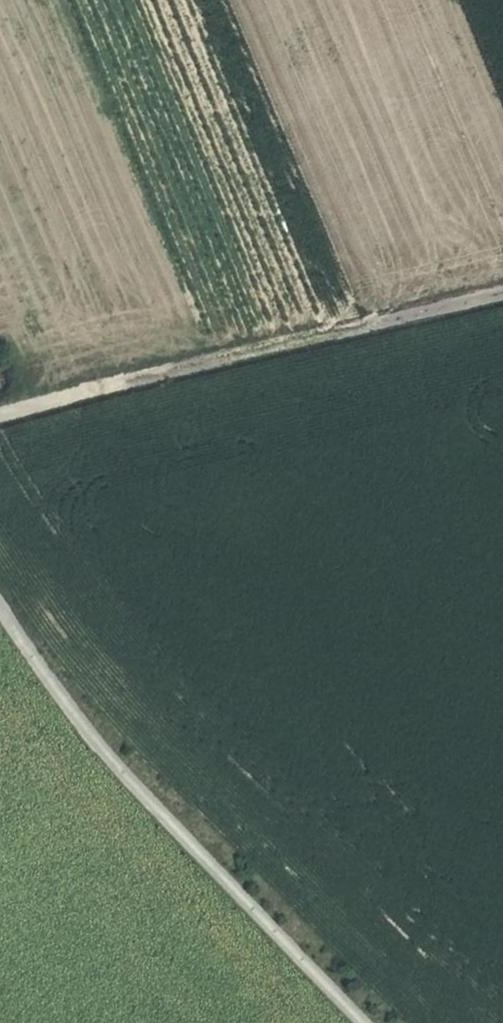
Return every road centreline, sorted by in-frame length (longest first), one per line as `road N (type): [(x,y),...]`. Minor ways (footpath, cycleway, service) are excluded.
road 1 (track): [(361,1022),(135,789),(71,715),(0,612)]
road 2 (track): [(0,420),(502,296)]

